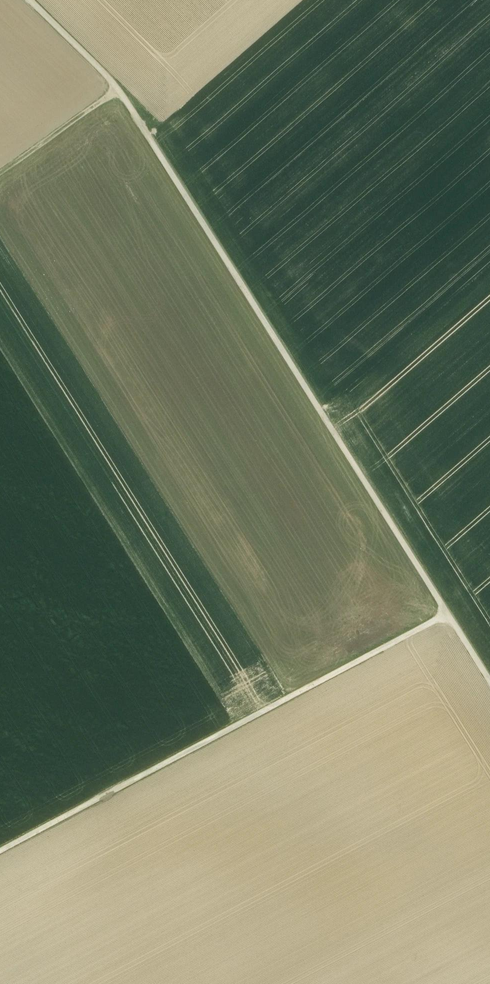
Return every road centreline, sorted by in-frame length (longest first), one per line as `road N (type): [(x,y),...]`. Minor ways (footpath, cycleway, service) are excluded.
road 1 (track): [(29,0),(113,83),(489,685)]
road 2 (track): [(446,614),(0,850)]
road 3 (track): [(118,91),(0,174)]

